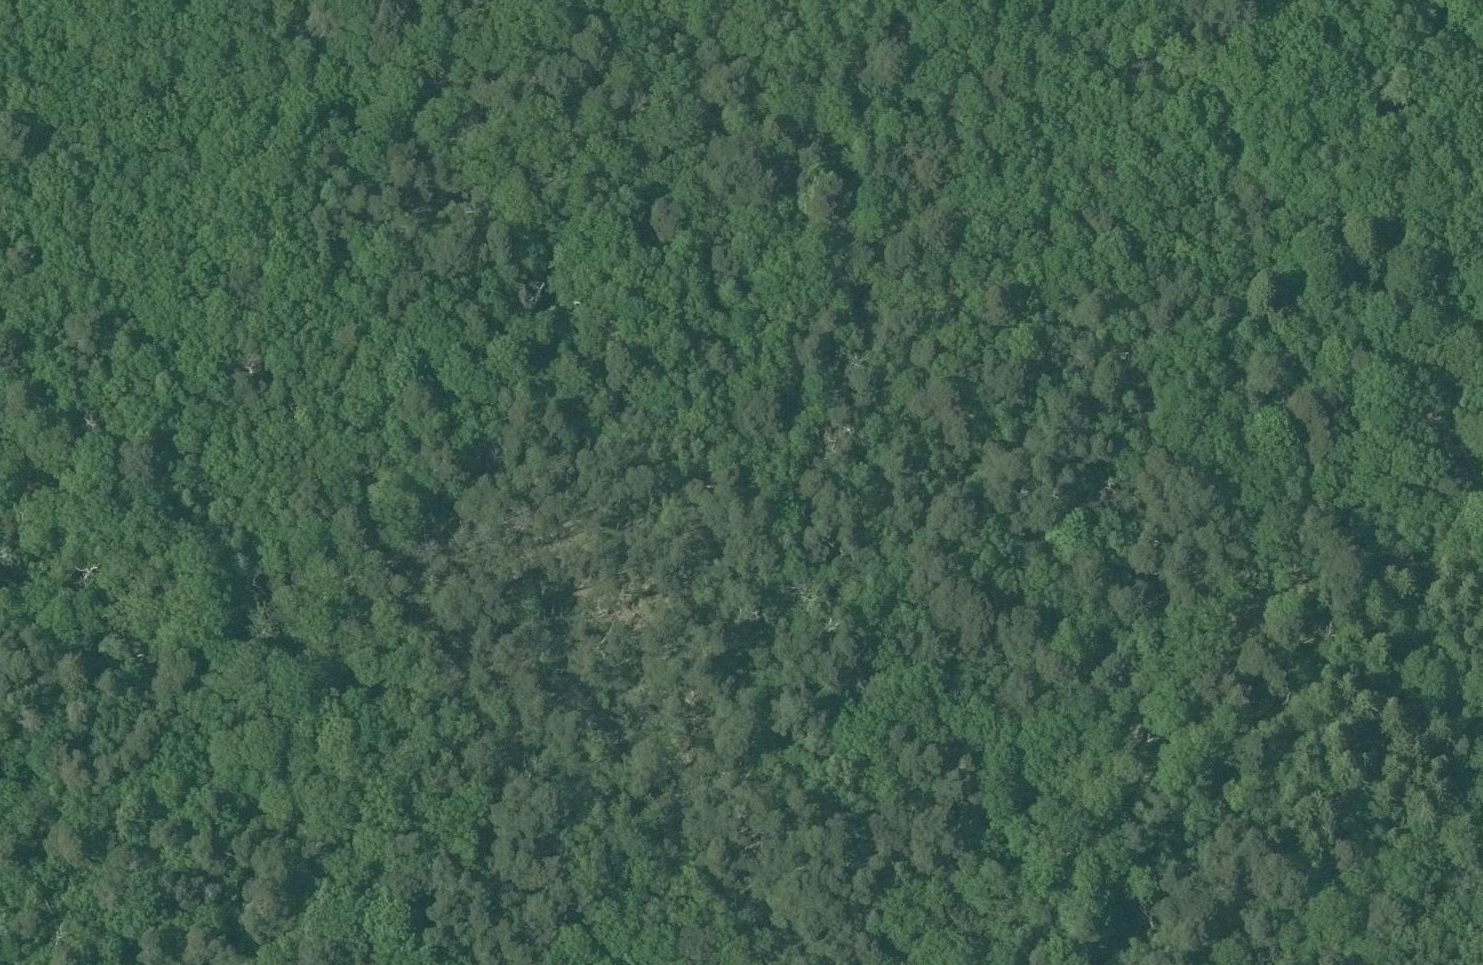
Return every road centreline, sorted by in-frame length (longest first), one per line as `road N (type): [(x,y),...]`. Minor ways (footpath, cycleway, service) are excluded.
road 1 (track): [(1423,395),(960,964)]
road 2 (unclassified): [(1482,497),(1455,448),(1447,403),(1458,356),(1482,321)]

